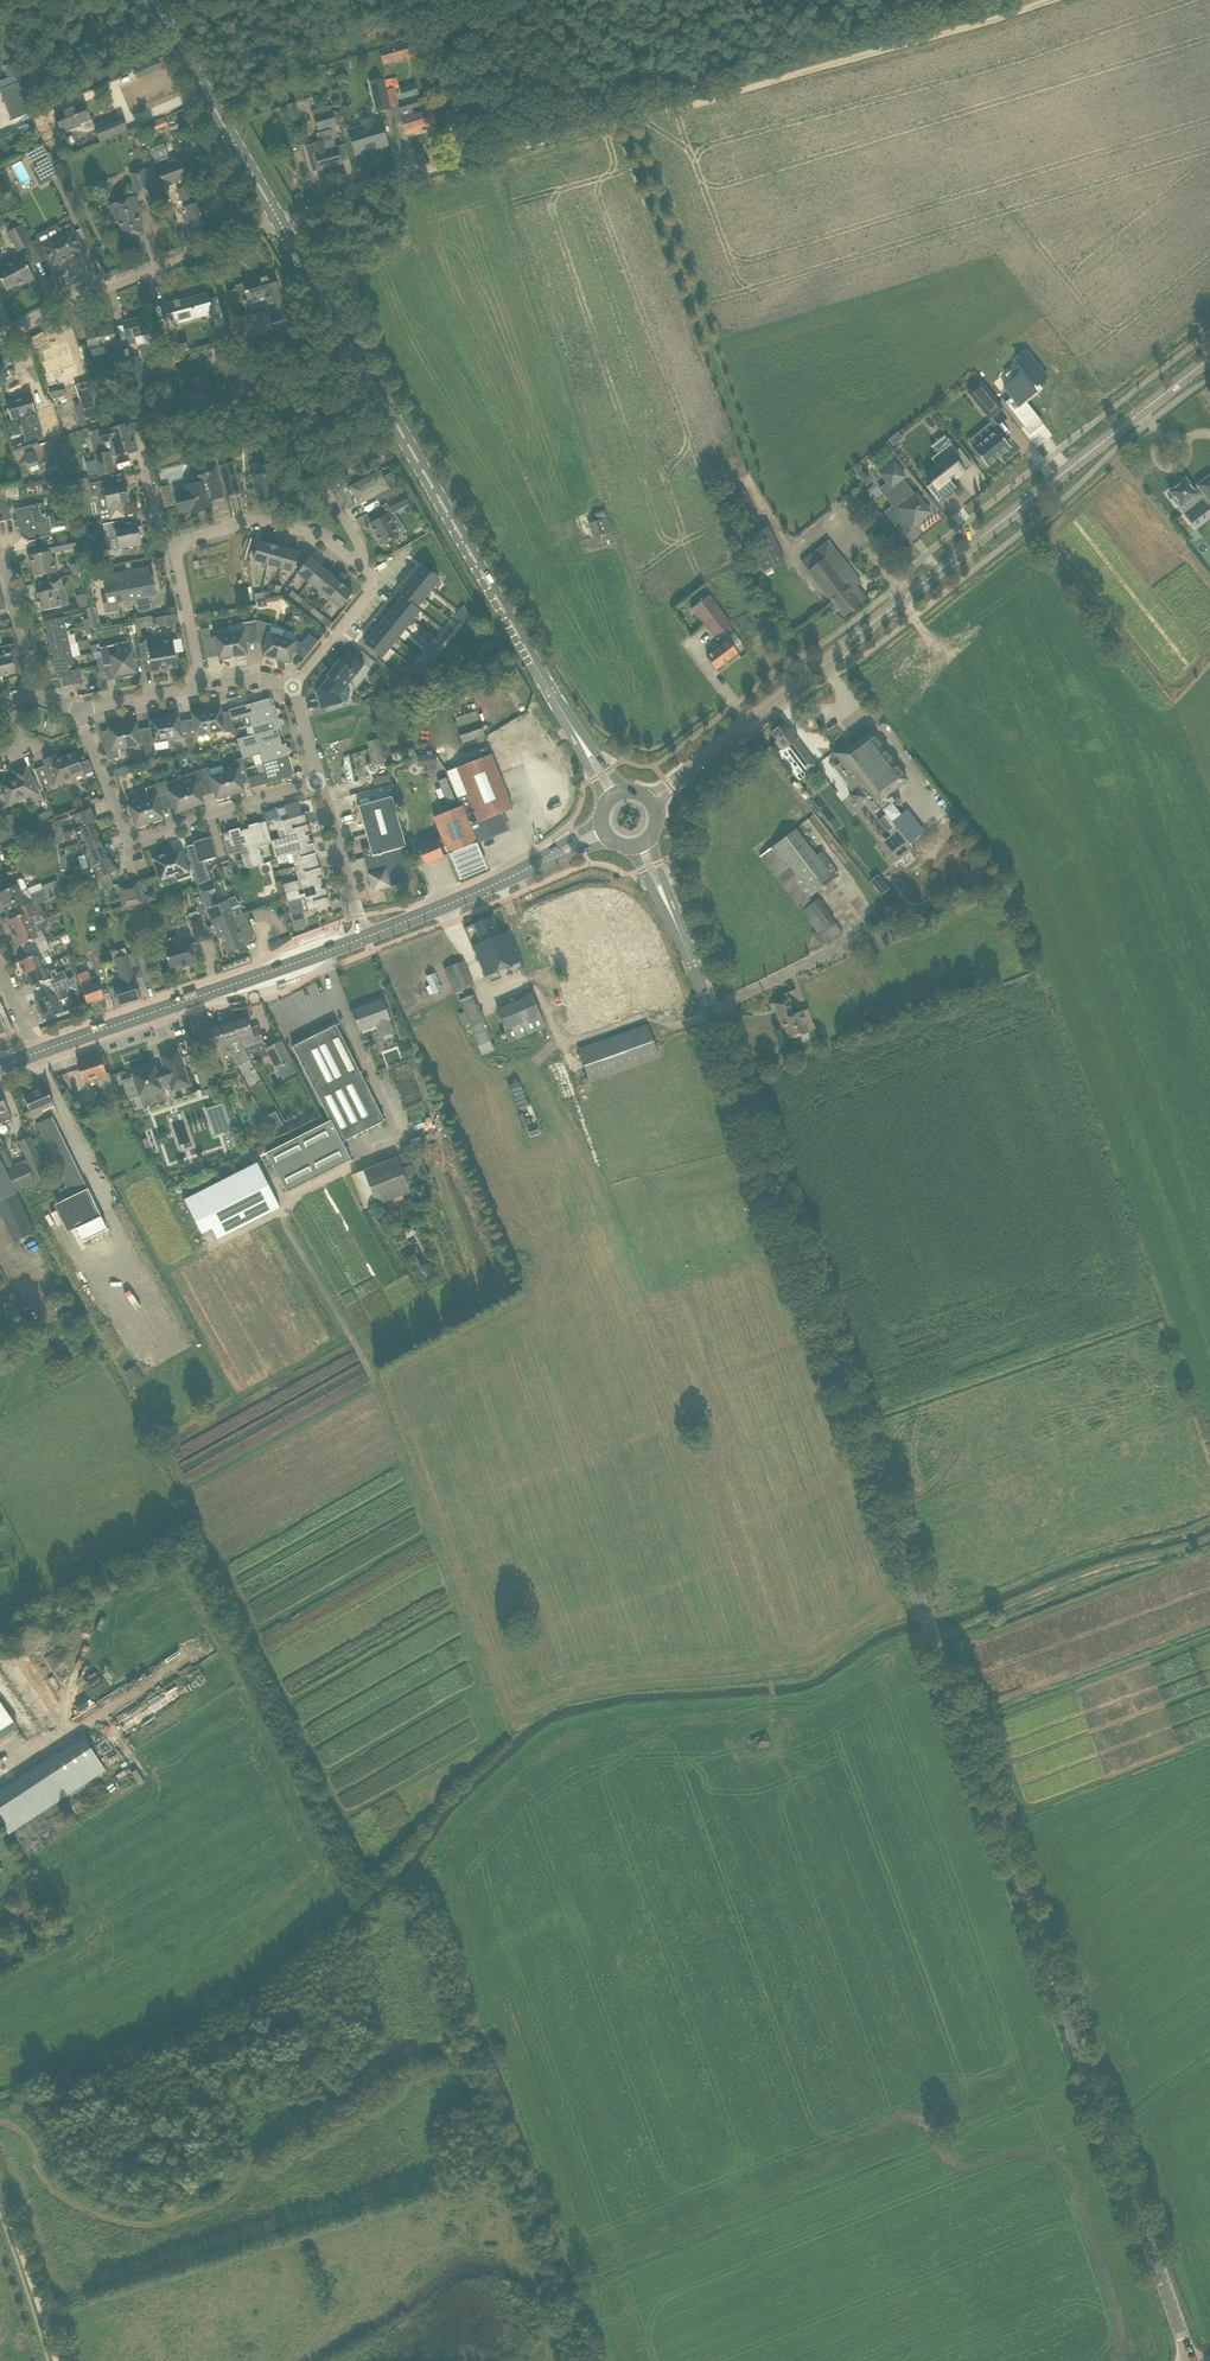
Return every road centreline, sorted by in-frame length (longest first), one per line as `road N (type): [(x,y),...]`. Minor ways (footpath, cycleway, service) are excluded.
road 1 (secondary): [(1191,2360),(667,902)]
road 2 (tertiary): [(650,801),(1209,360)]
road 3 (track): [(456,162),(1023,7)]
road 4 (secondary): [(533,661),(280,220)]
road 5 (tertiary): [(34,1053),(367,937)]
road 6 (residential): [(319,778),(131,839),(79,706)]
road 7 (residential): [(0,341),(83,295),(280,220)]
road 8 (secondary): [(280,220),(152,0)]
road 9 (track): [(624,117),(708,345)]
road 10 (residential): [(177,542),(257,520),(323,536),(358,565)]
road 11 (tertiary): [(367,937),(543,861)]
road 12 (unclassified): [(280,220),(456,162)]
road 13 (track): [(56,2360),(0,2194)]
road 14 (residential): [(319,778),(367,937)]
road 15 (track): [(461,160),(432,0)]
road 16 (residential): [(358,565),(375,587),(293,688)]
road 17 (residential): [(202,685),(177,542)]
road 18 (residential): [(40,699),(0,566)]
road 19 (residential): [(79,706),(202,685)]

